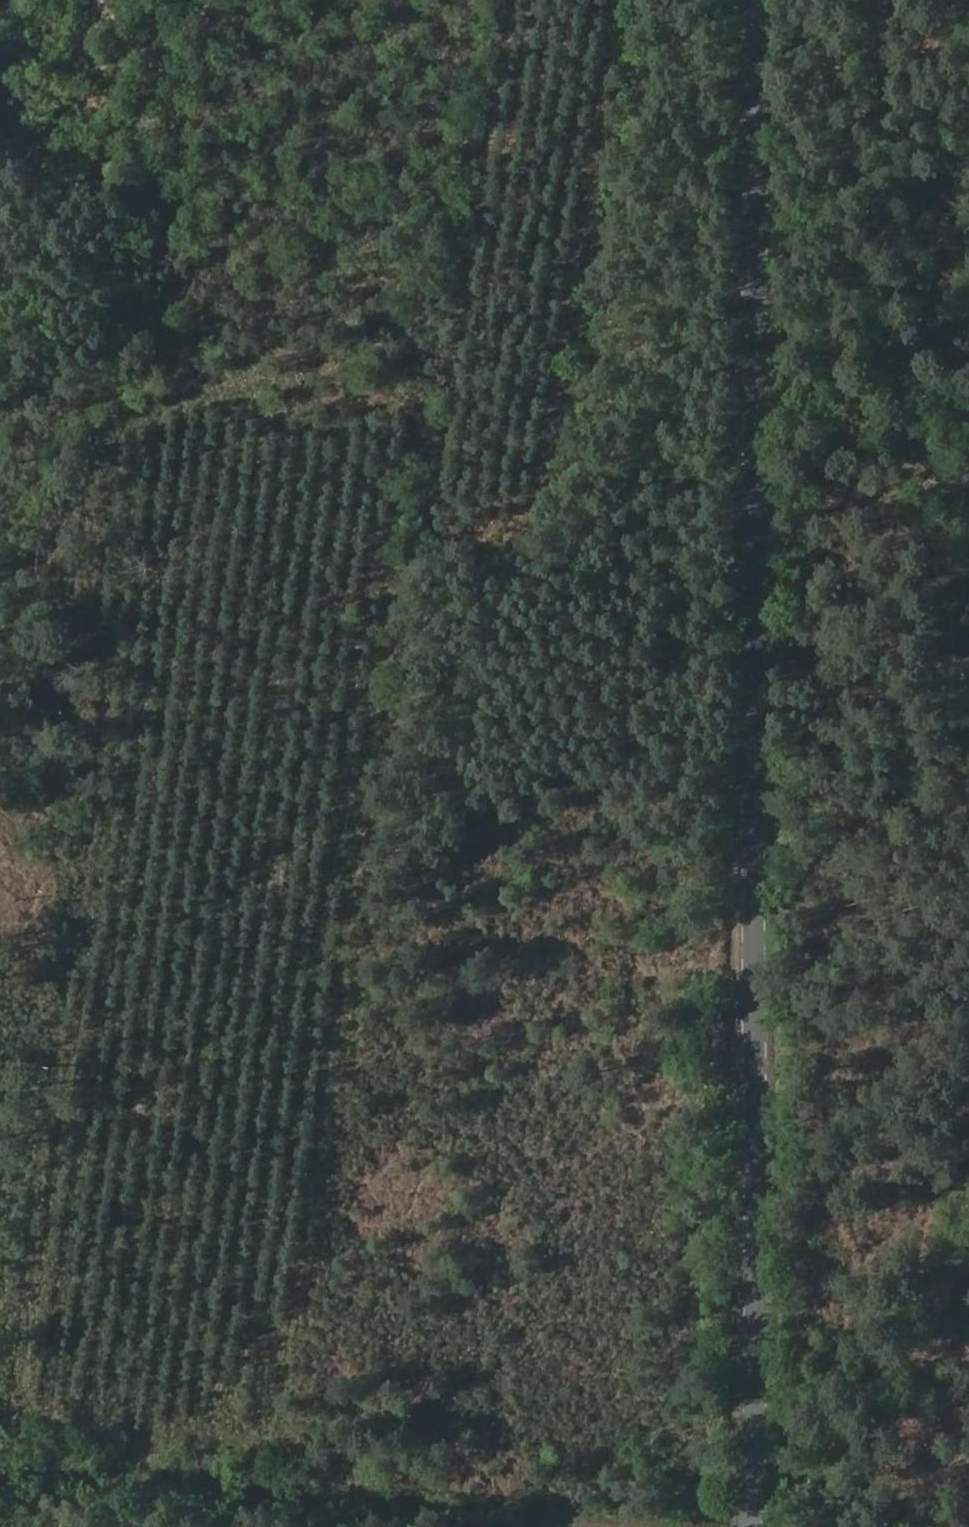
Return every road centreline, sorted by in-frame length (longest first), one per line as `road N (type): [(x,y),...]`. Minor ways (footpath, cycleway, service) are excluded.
road 1 (unclassified): [(747,0),(753,1526)]
road 2 (track): [(0,1466),(556,1526)]

